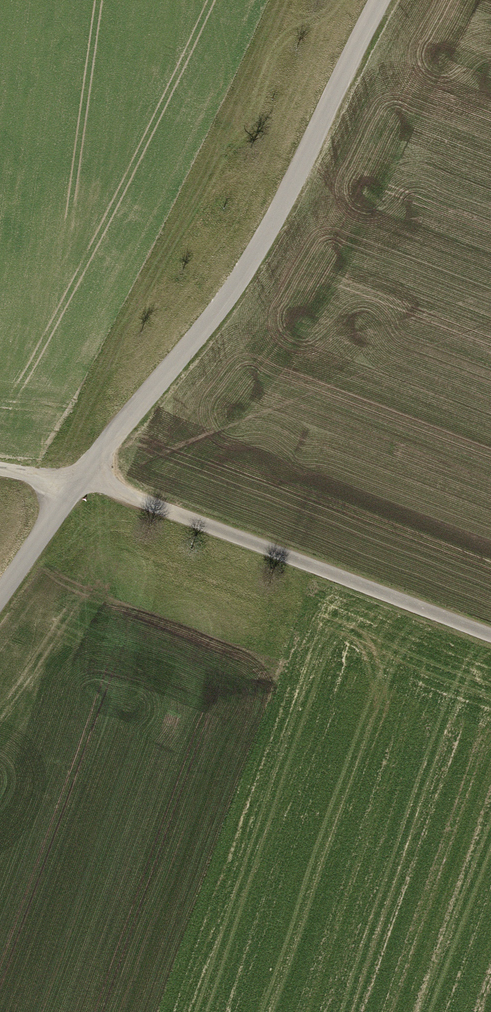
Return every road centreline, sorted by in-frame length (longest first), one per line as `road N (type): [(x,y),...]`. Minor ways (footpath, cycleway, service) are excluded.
road 1 (residential): [(379,0),(260,244),(207,324),(77,481),(0,595)]
road 2 (track): [(490,636),(111,488),(0,469)]

